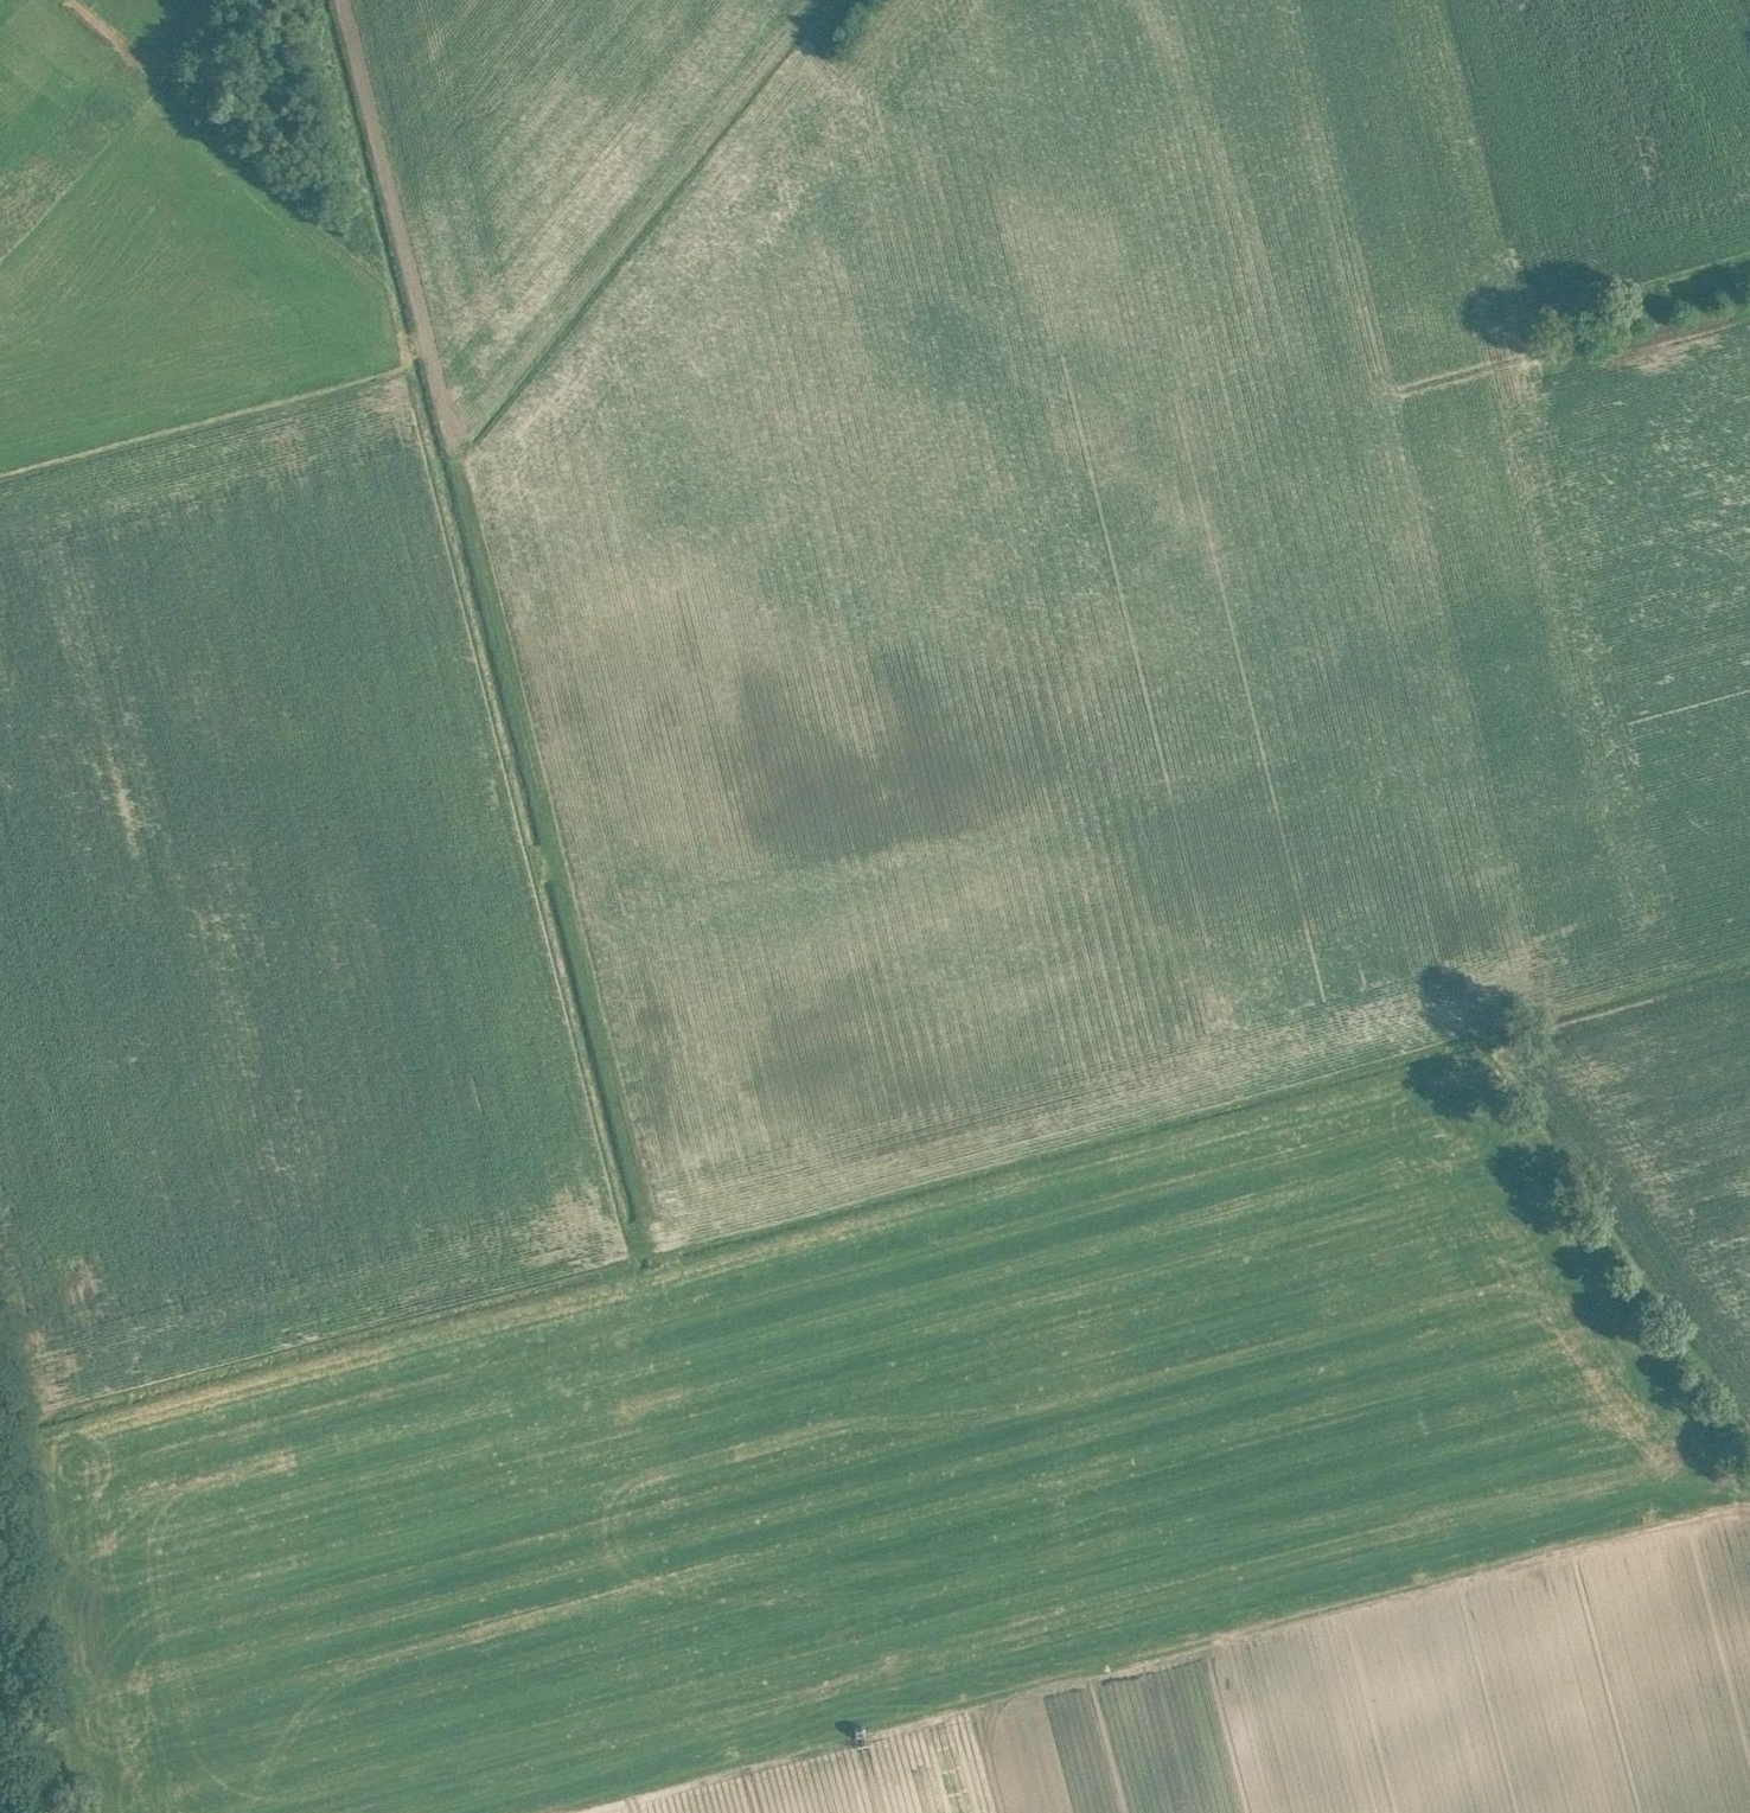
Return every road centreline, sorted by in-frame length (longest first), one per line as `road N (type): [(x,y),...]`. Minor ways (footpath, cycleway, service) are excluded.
road 1 (track): [(0,1664),(38,1812)]

